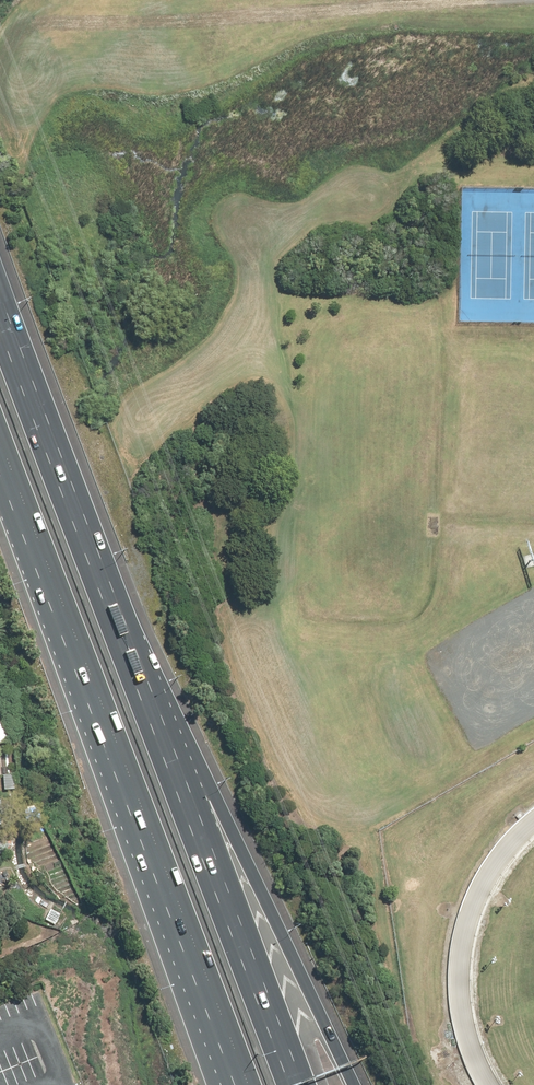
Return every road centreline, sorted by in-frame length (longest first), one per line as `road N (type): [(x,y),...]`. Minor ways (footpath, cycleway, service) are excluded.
road 1 (motorway): [(248,1084),(0,439)]
road 2 (motorway): [(119,644),(210,792),(359,1084)]
road 3 (motorway): [(119,644),(289,1084)]
road 4 (motorway): [(0,324),(119,644)]

